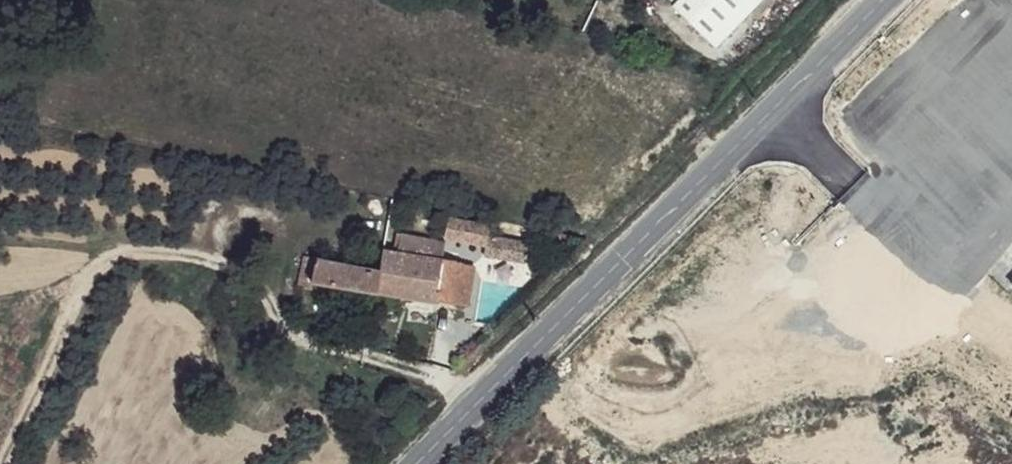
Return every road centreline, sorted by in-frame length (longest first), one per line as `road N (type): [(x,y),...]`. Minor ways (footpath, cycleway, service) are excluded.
road 1 (tertiary): [(869,0),(423,463)]

